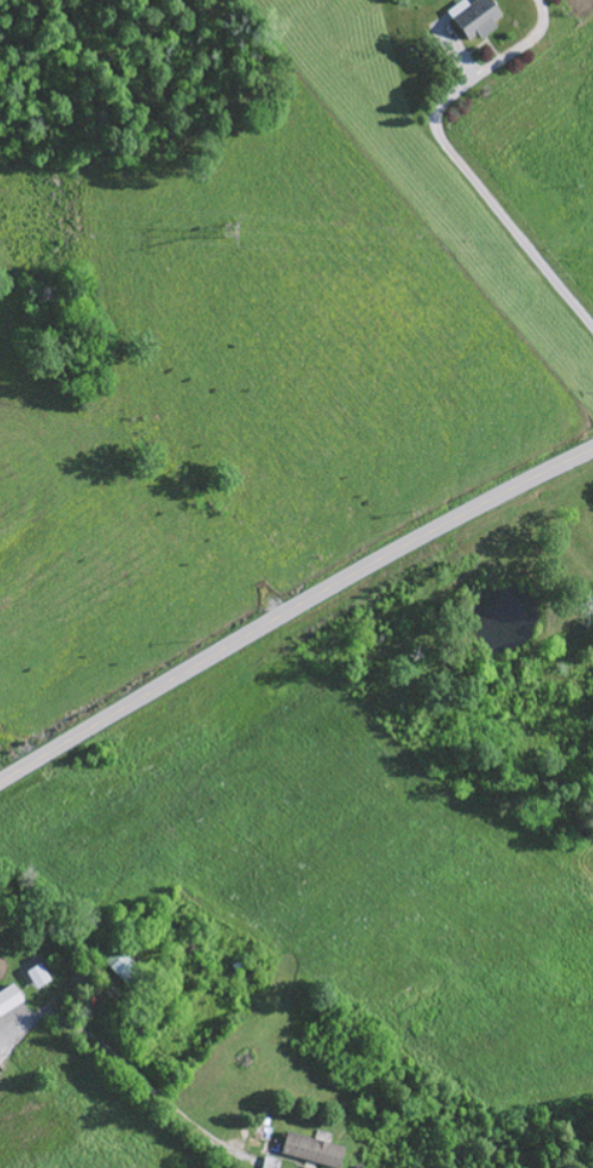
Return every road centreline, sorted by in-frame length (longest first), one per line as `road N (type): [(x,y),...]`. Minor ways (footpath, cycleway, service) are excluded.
road 1 (secondary): [(0,782),(336,585),(592,450)]

